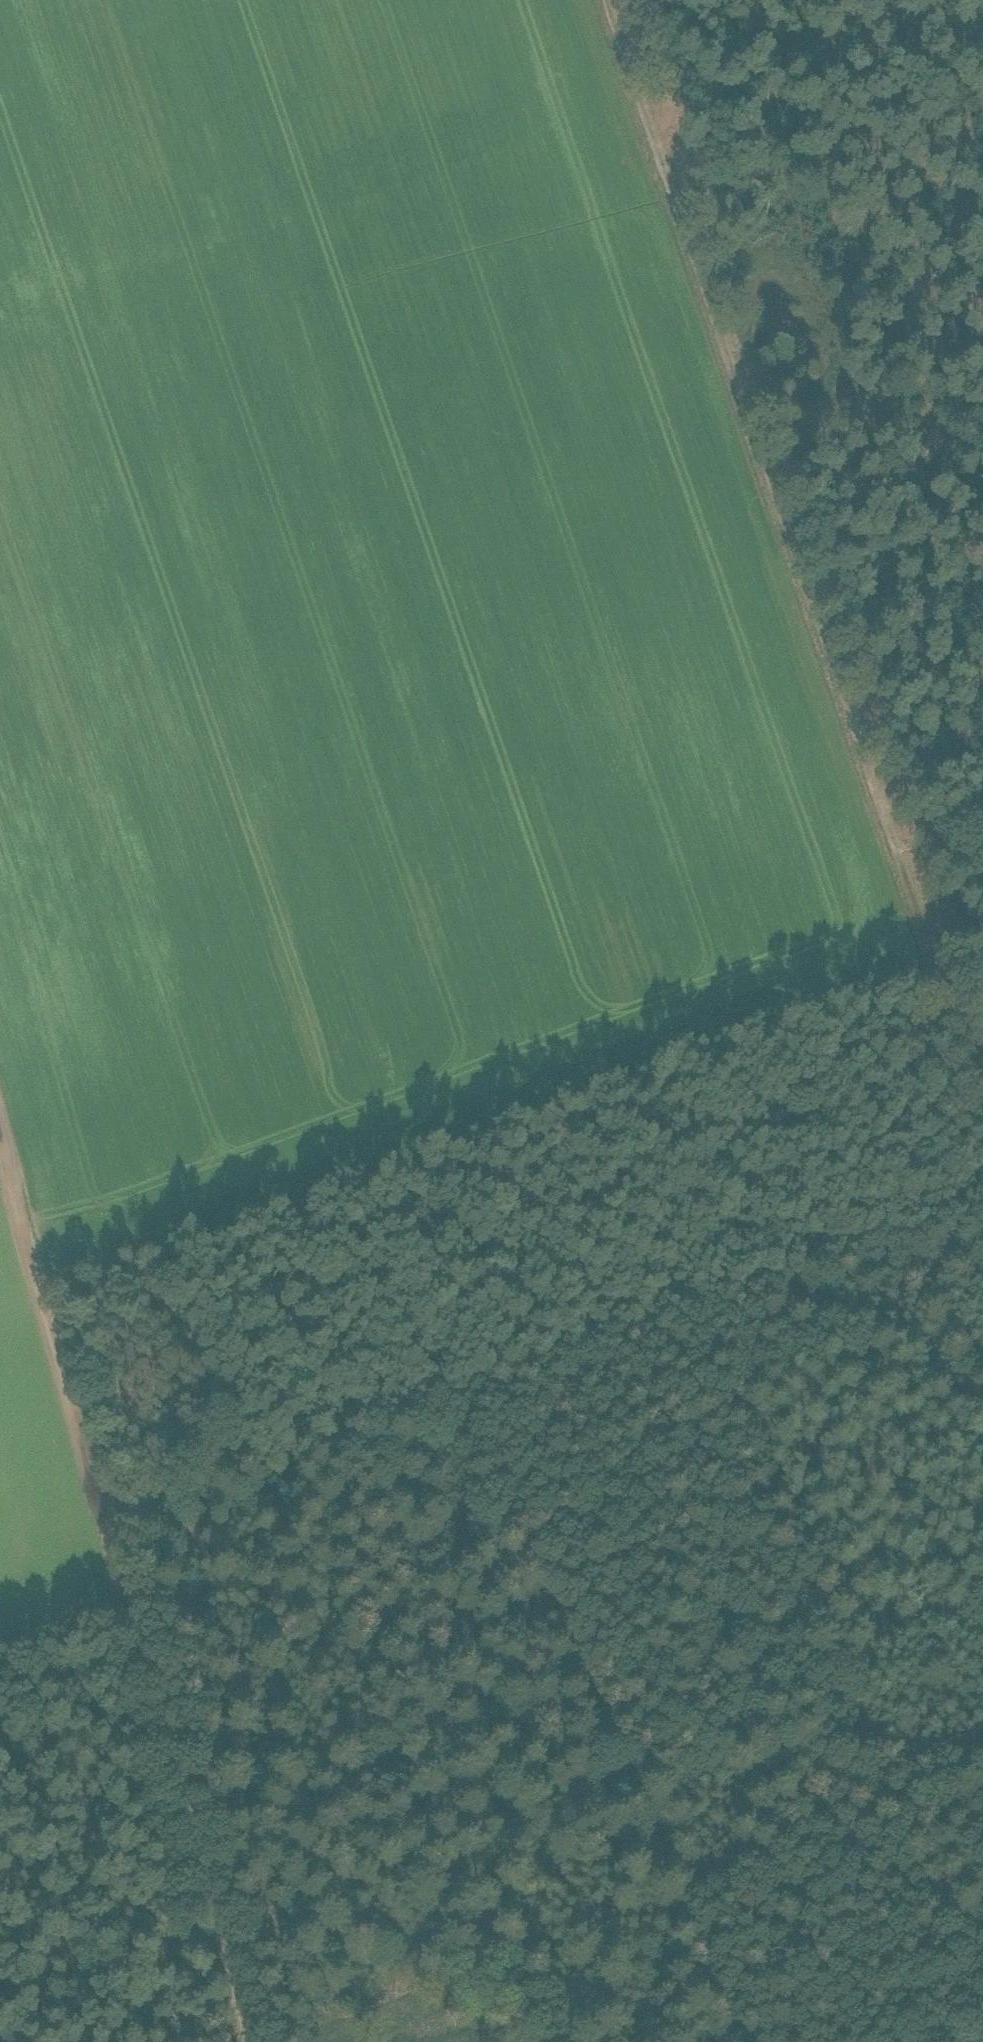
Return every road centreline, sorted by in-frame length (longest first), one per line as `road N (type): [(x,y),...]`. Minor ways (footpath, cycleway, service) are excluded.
road 1 (track): [(606,0),(893,849)]
road 2 (track): [(0,1145),(139,1622)]
road 3 (track): [(139,1622),(254,2041)]
road 4 (track): [(893,849),(982,1112)]
road 5 (track): [(0,1675),(139,1622)]

